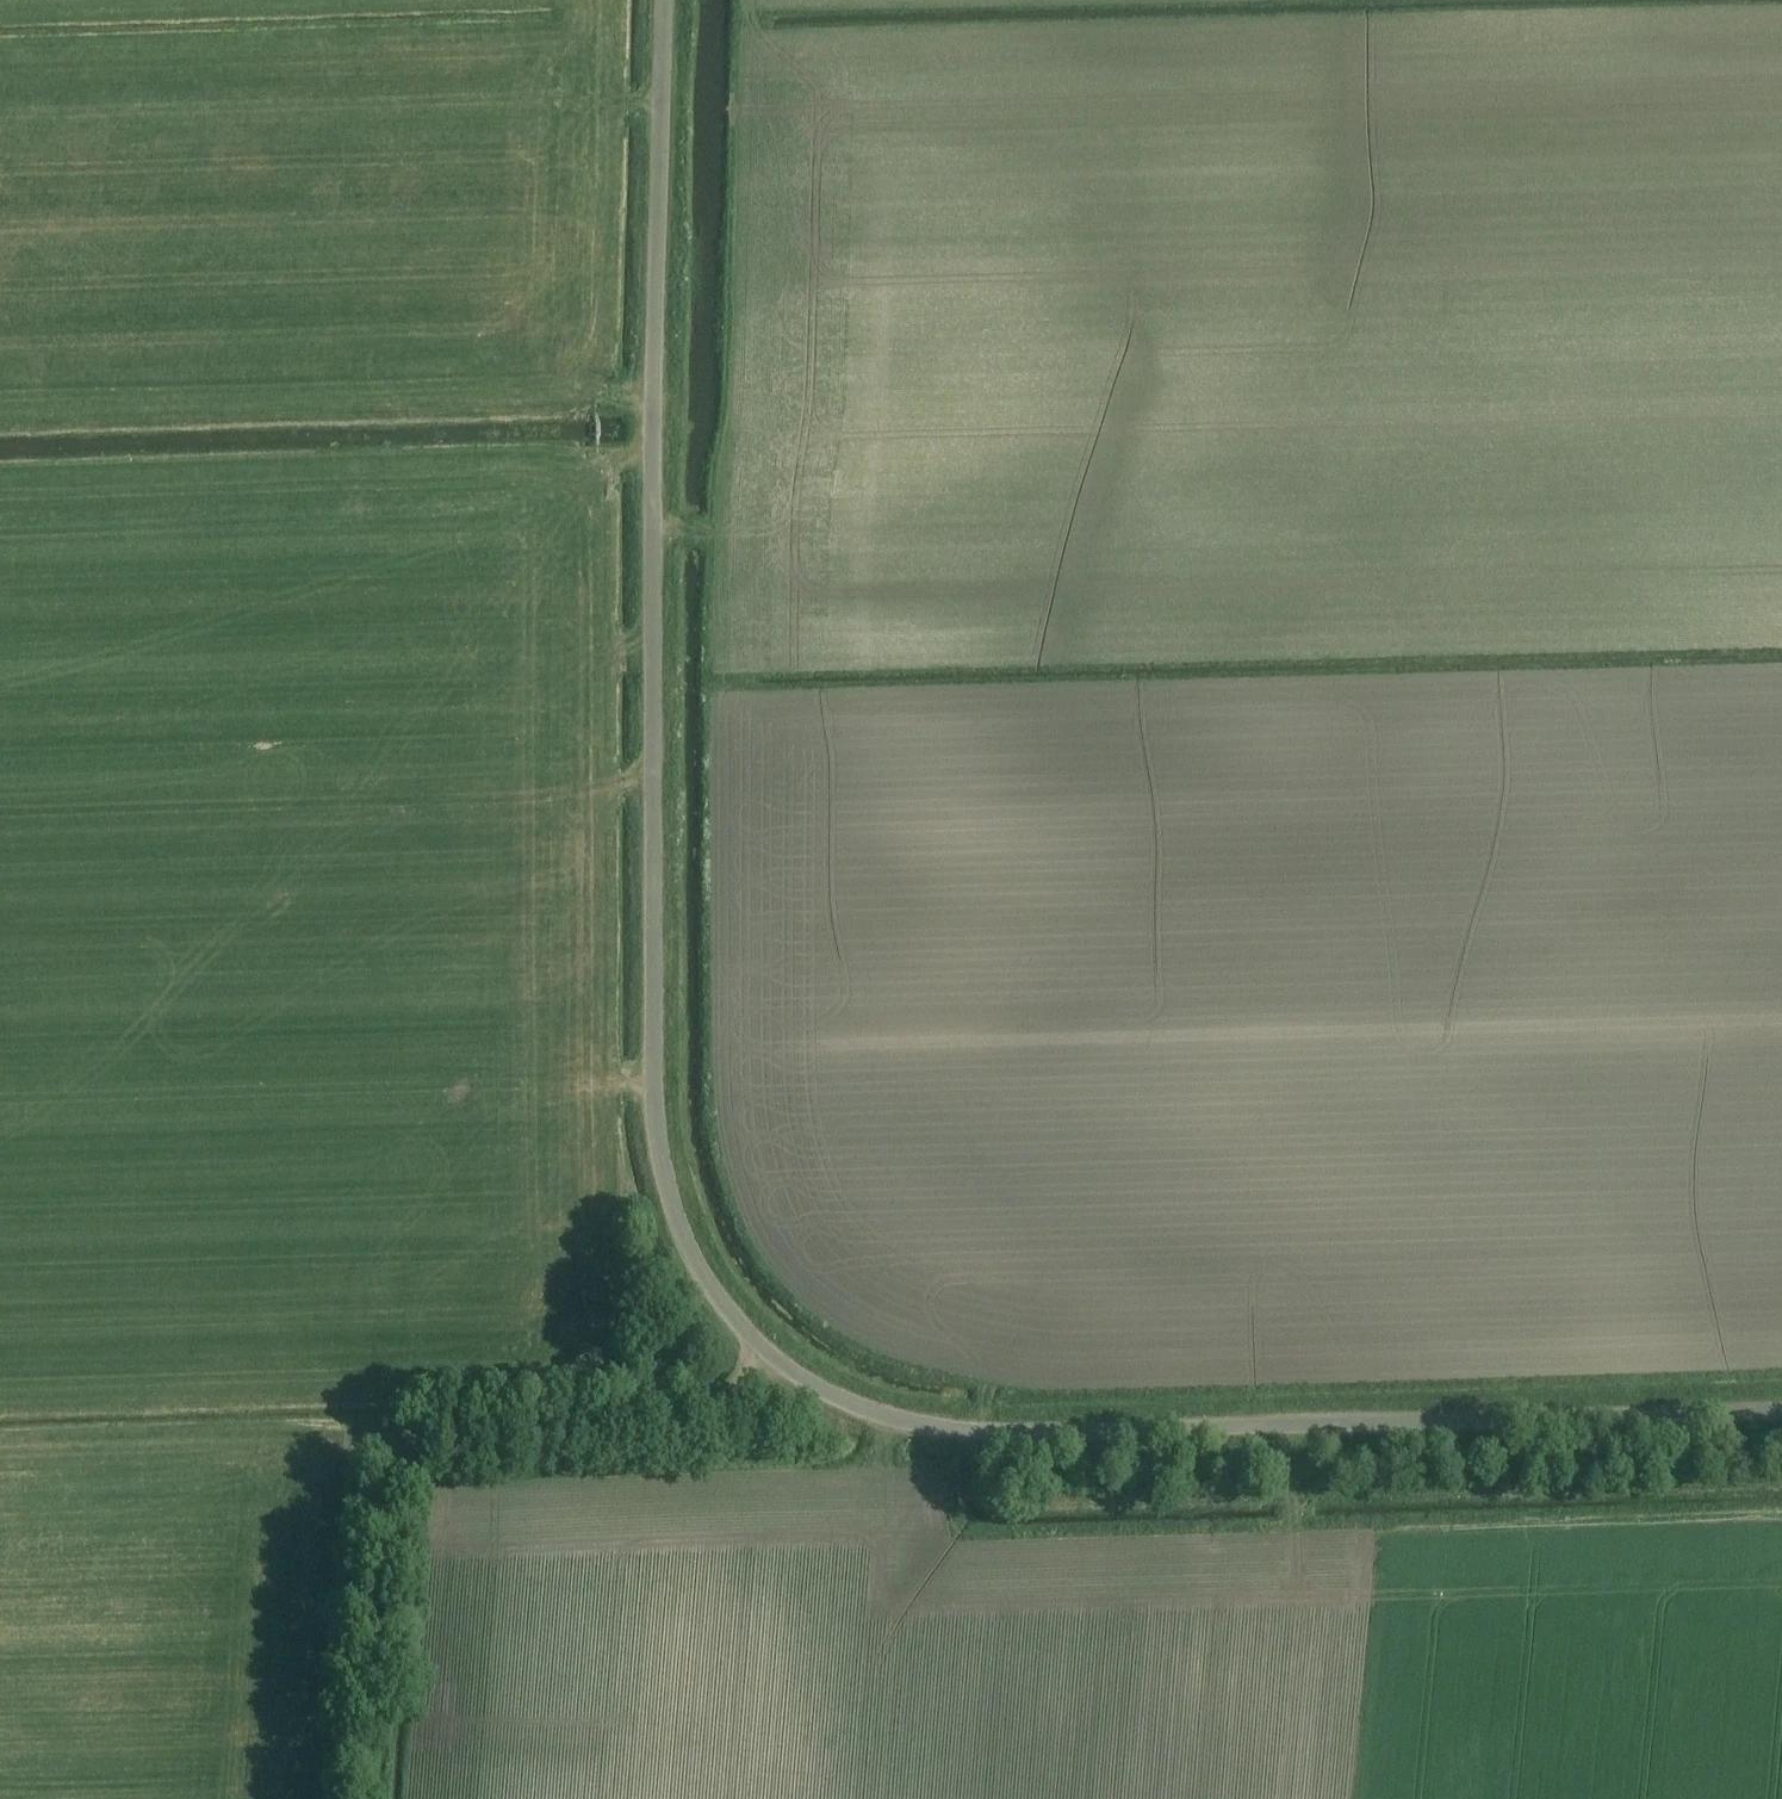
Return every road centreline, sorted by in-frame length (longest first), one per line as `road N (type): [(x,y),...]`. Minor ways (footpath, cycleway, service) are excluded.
road 1 (unclassified): [(1781,1410),(967,1433),(880,1416),(812,1386),(745,1335),(675,1217),(659,1137),(655,344),(665,0)]
road 2 (track): [(745,1335),(741,1372),(705,1411),(466,1434),(407,1453),(368,1798)]

